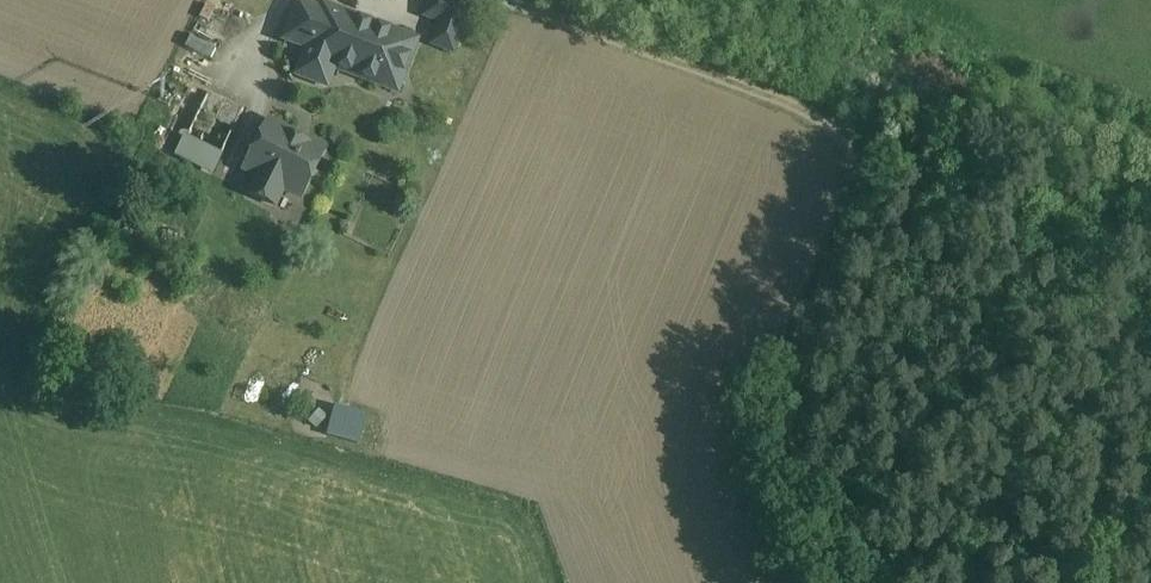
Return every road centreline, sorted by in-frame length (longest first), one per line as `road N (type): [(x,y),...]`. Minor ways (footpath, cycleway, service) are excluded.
road 1 (track): [(494,0),(842,130),(854,145),(855,184),(798,363),(812,511),(832,582)]
road 2 (track): [(1150,461),(1073,582)]

